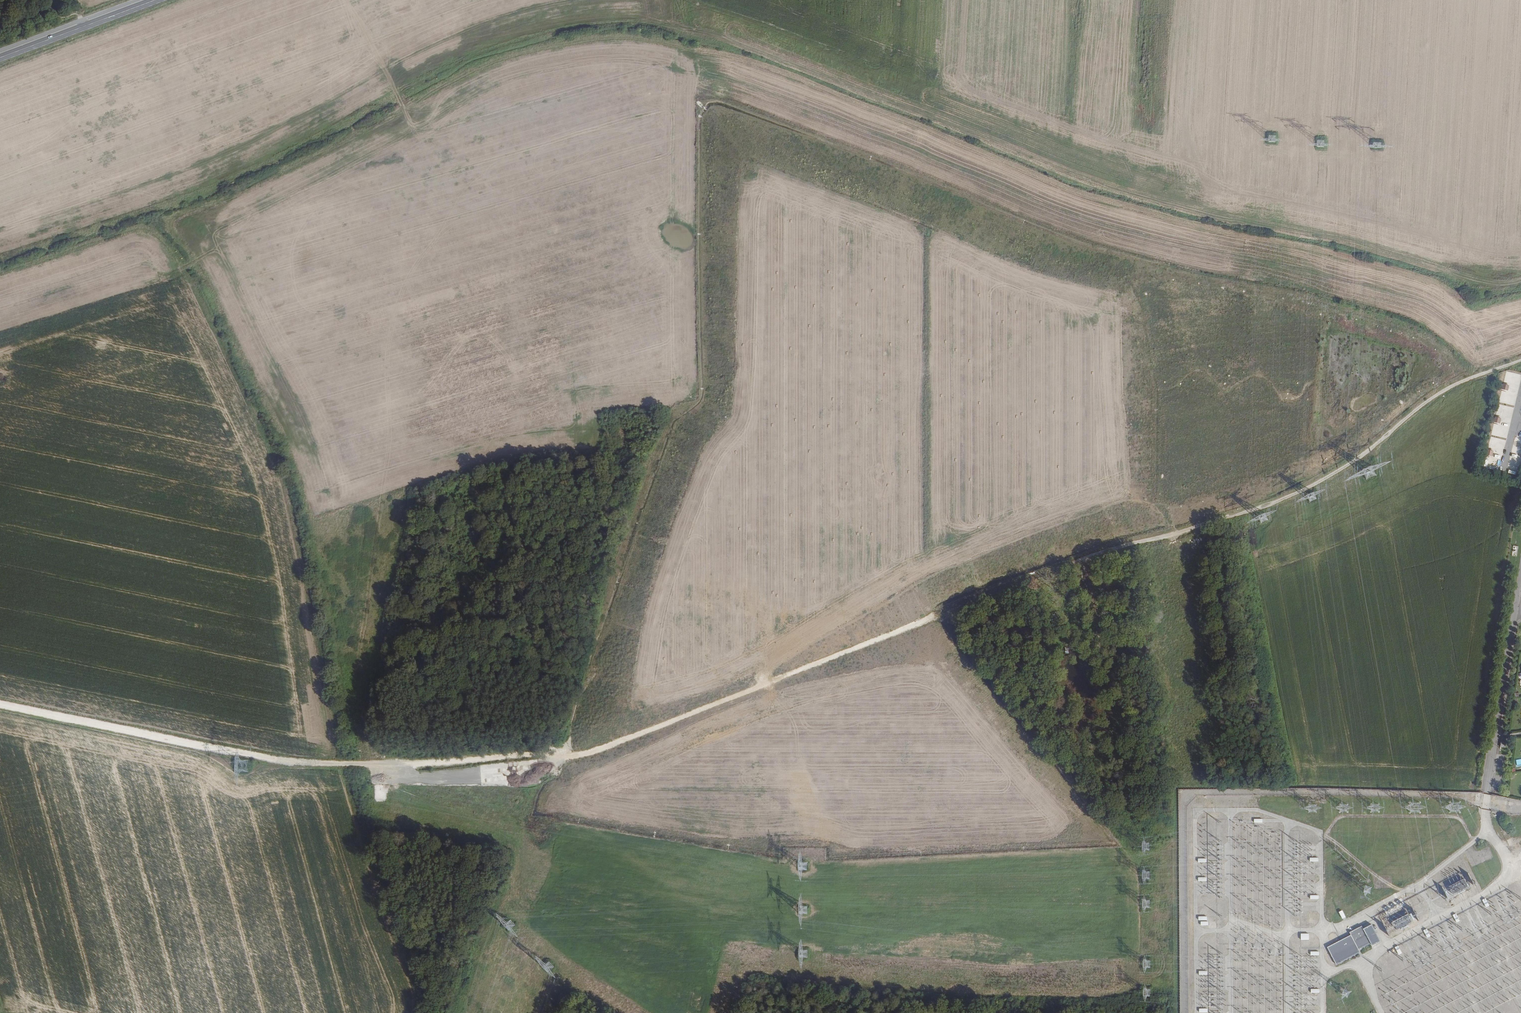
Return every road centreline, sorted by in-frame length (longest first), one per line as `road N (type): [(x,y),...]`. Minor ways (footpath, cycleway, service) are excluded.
road 1 (track): [(0,704),(330,765),(574,756),(994,591),(1289,498),(1363,457),(1428,401),(1520,360)]
road 2 (residential): [(1517,597),(1487,794)]
road 3 (primary): [(0,57),(154,0)]

